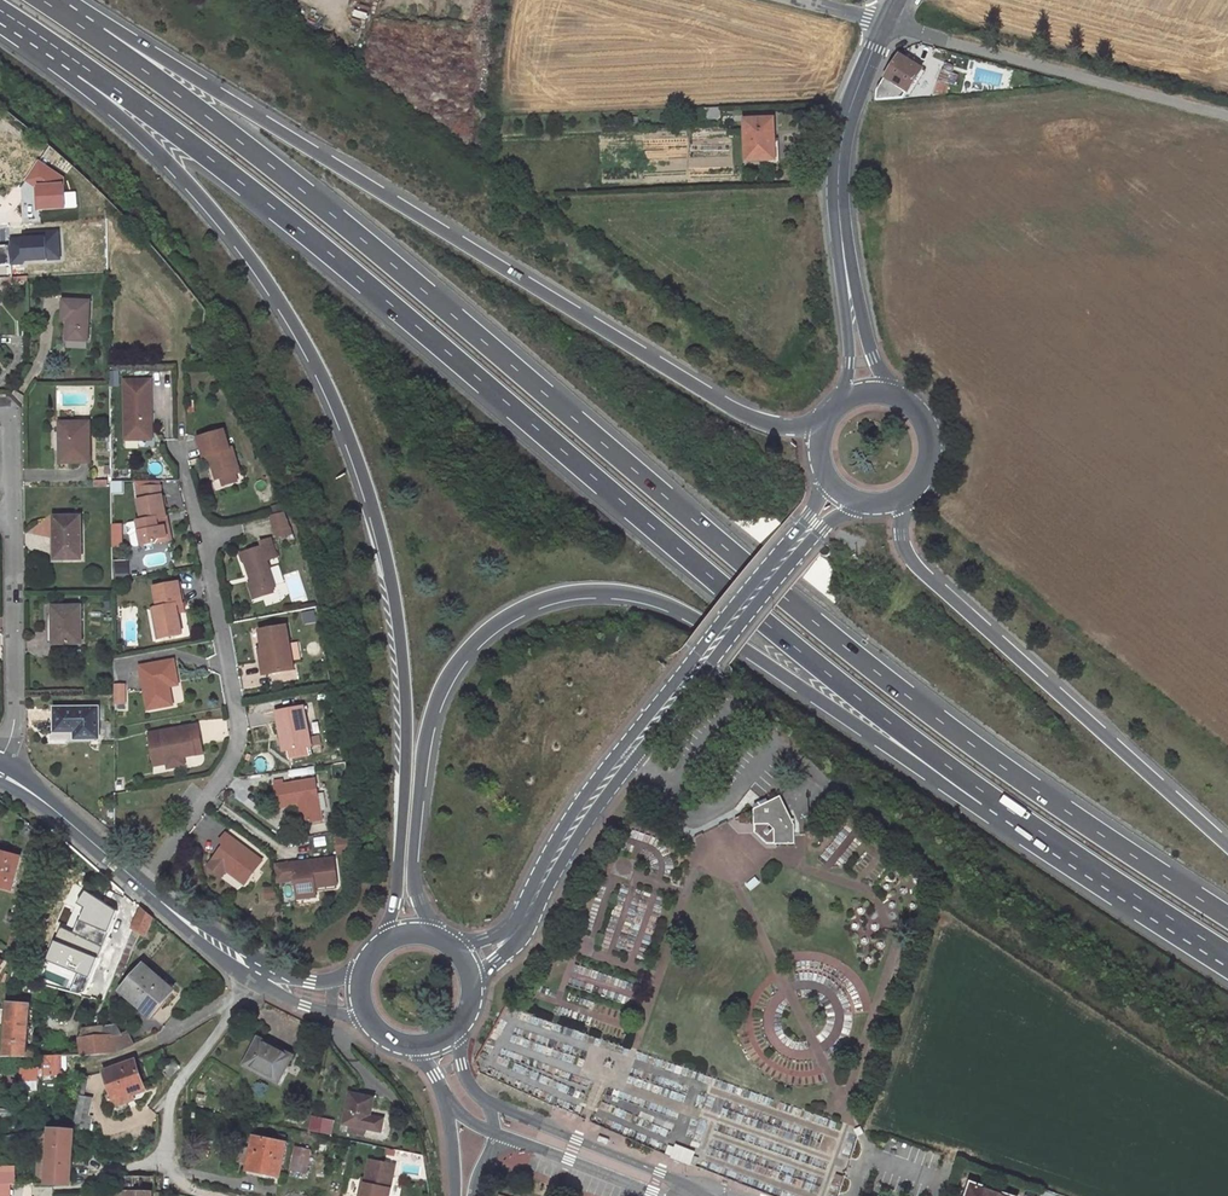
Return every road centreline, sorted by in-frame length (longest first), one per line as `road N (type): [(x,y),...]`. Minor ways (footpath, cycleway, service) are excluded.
road 1 (trunk): [(1227,917),(998,764),(862,661),(313,199),(95,35)]
road 2 (trunk): [(83,66),(280,213),(709,575),(989,796)]
road 3 (trunk): [(83,66),(89,92),(179,171),(321,362),(377,507),(408,694),(395,902),(384,940)]
road 4 (trunk): [(435,933),(412,860),(421,762),(443,685),(467,648),(500,620),(570,592),(660,601),(951,790),(989,796)]
road 5 (trunk): [(817,427),(768,423),(727,404),(126,34),(95,35)]
road 6 (secondary): [(843,496),(597,794),(513,935),(470,962)]
road 7 (trunk): [(1227,846),(906,555),(903,496)]
road 8 (residential): [(141,884),(226,772),(239,739),(180,445)]
road 9 (secondary): [(870,388),(839,222),(838,161),(885,21)]
road 10 (unclassified): [(885,21),(1227,114)]
road 11 (trunk): [(989,796),(1227,953)]
road 12 (residential): [(0,750),(14,719),(11,516)]
road 13 (residential): [(261,976),(178,1084),(166,1166)]
road 14 (tertiary): [(685,1190),(489,1103)]
road 15 (tertiary): [(0,771),(141,884)]
road 16 (tertiary): [(496,1134),(656,1195)]
road 17 (tertiary): [(141,884),(261,976)]
road 18 (secondary): [(903,496),(927,467),(928,429),(906,399),(870,388)]
road 19 (residential): [(134,1051),(261,976)]
road 20 (residential): [(166,1166),(124,1170),(48,1195)]

